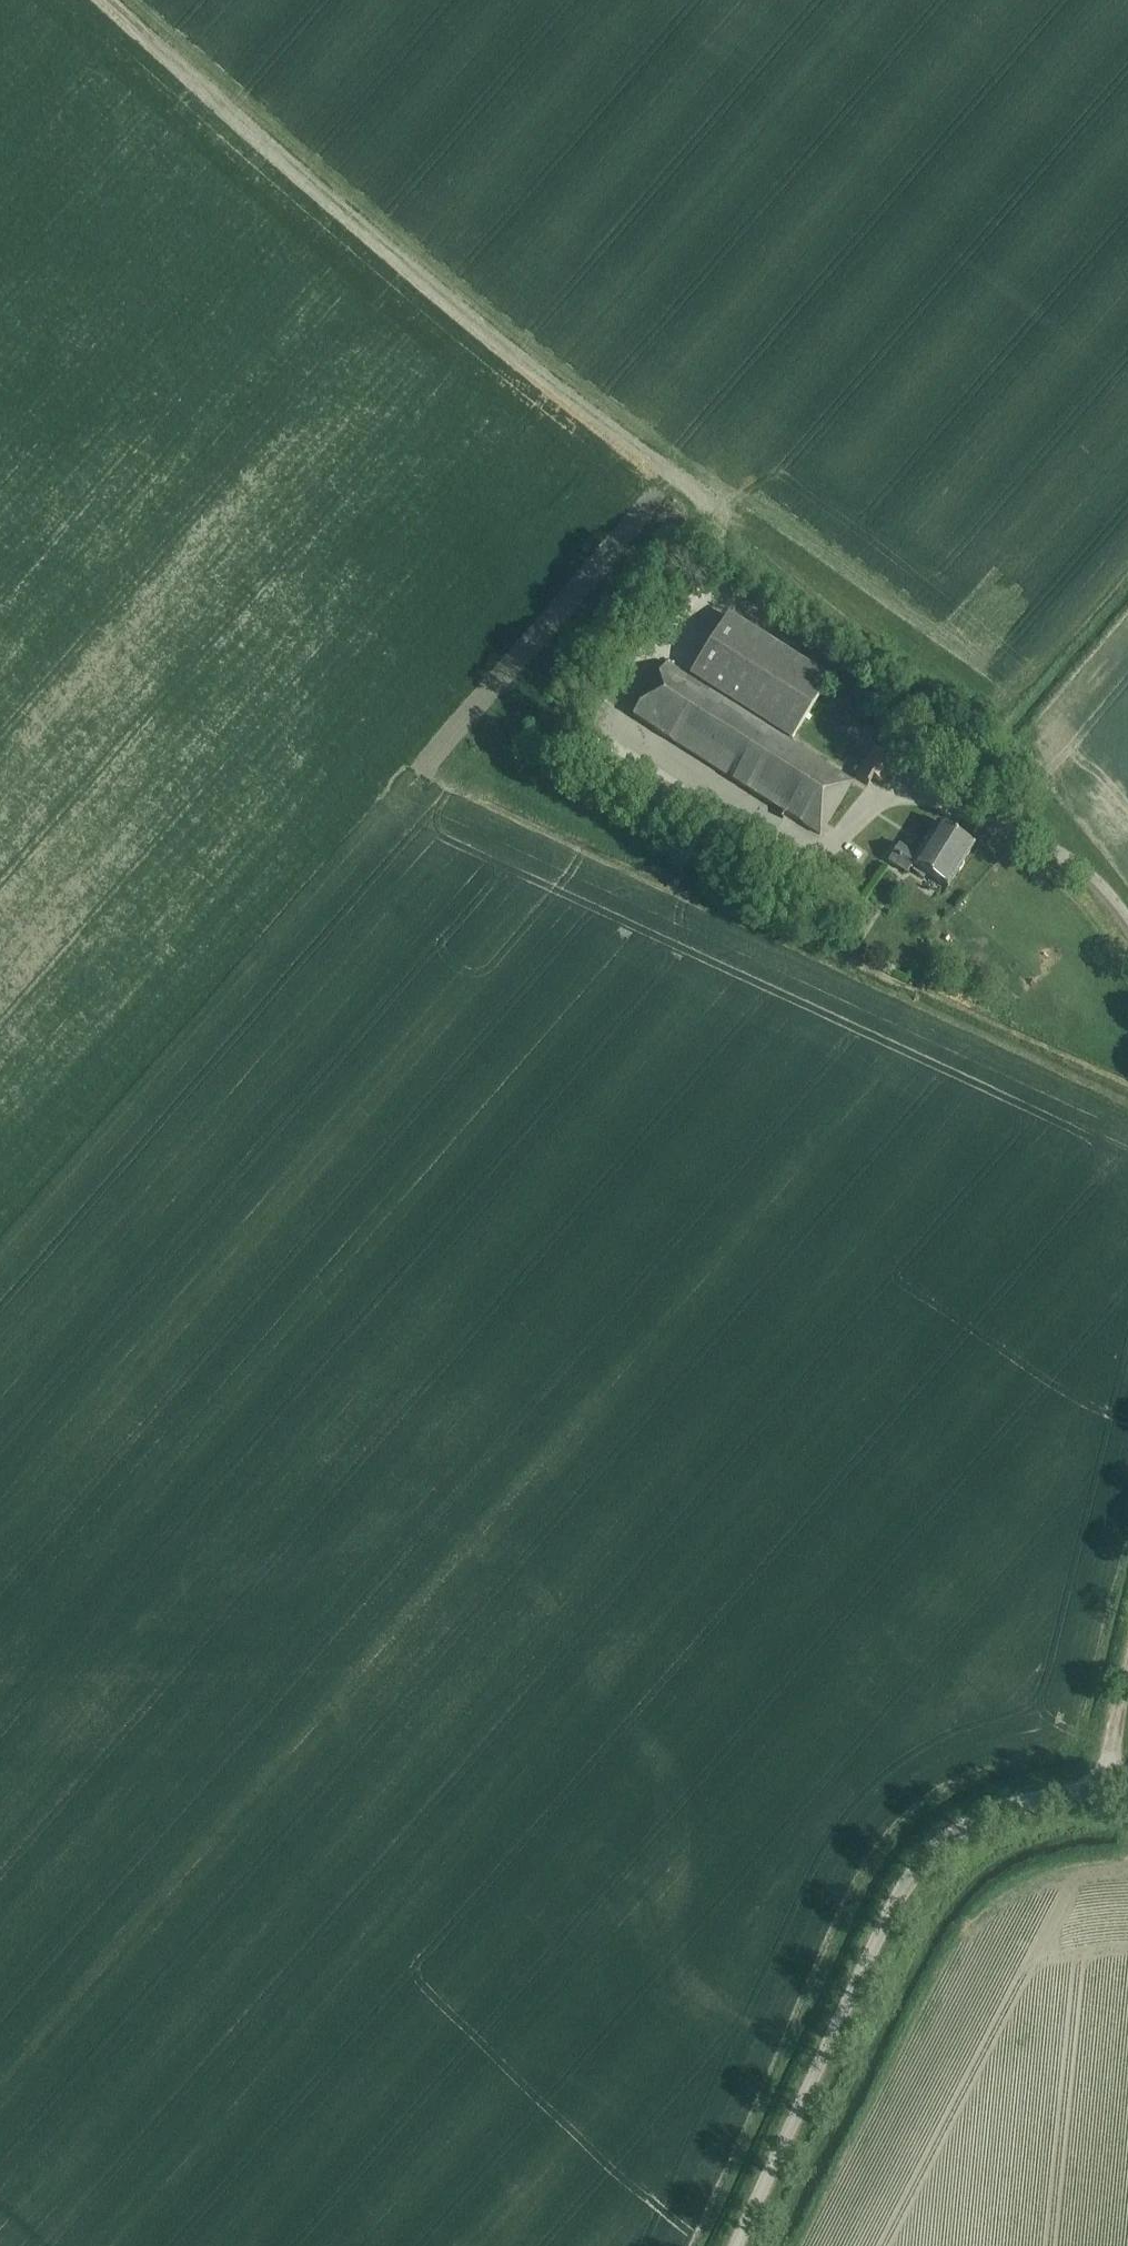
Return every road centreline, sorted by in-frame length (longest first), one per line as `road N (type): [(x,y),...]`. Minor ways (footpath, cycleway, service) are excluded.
road 1 (track): [(707,506),(122,0)]
road 2 (unclassified): [(746,2245),(929,1861),(965,1833),(1045,1805),(1127,1792)]

